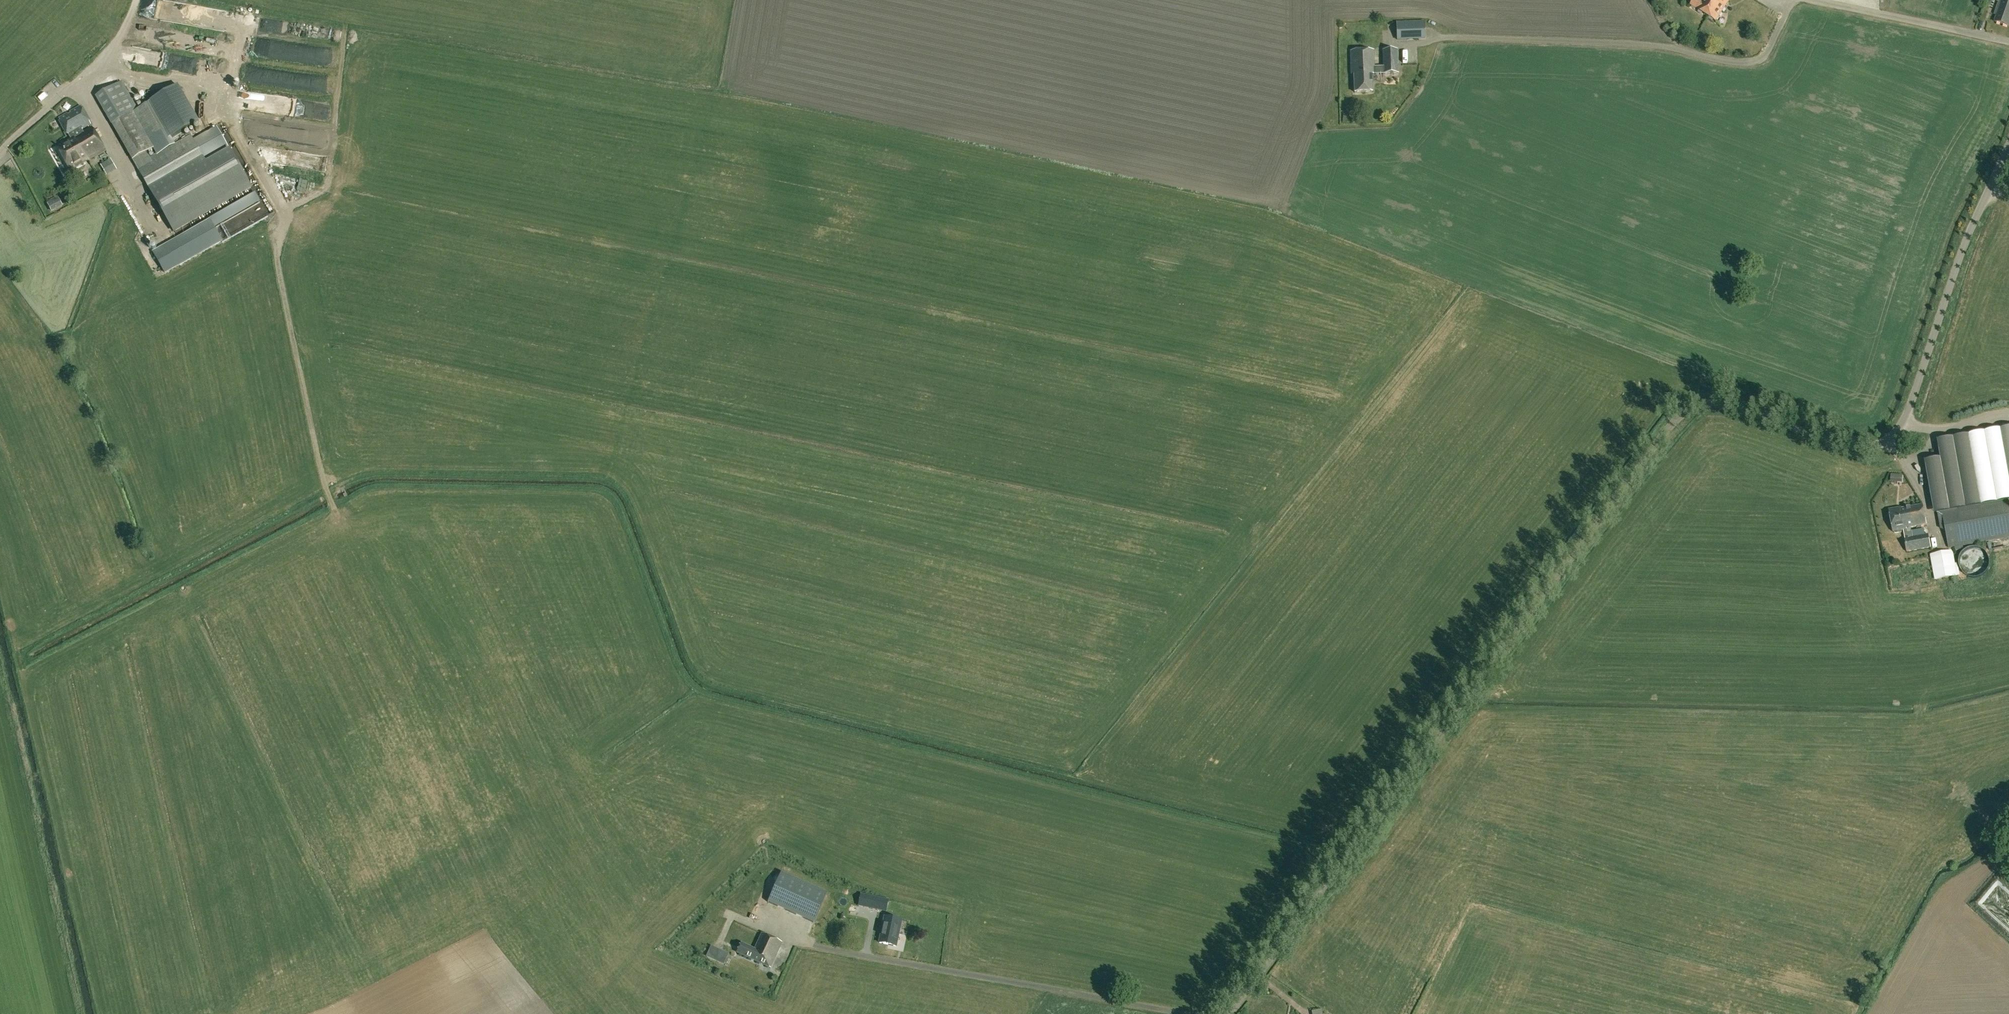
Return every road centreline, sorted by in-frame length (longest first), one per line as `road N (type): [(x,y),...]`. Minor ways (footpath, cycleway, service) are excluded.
road 1 (unclassified): [(1228,1013),(1684,412),(1726,405),(1854,447),(1895,435),(2008,143)]

